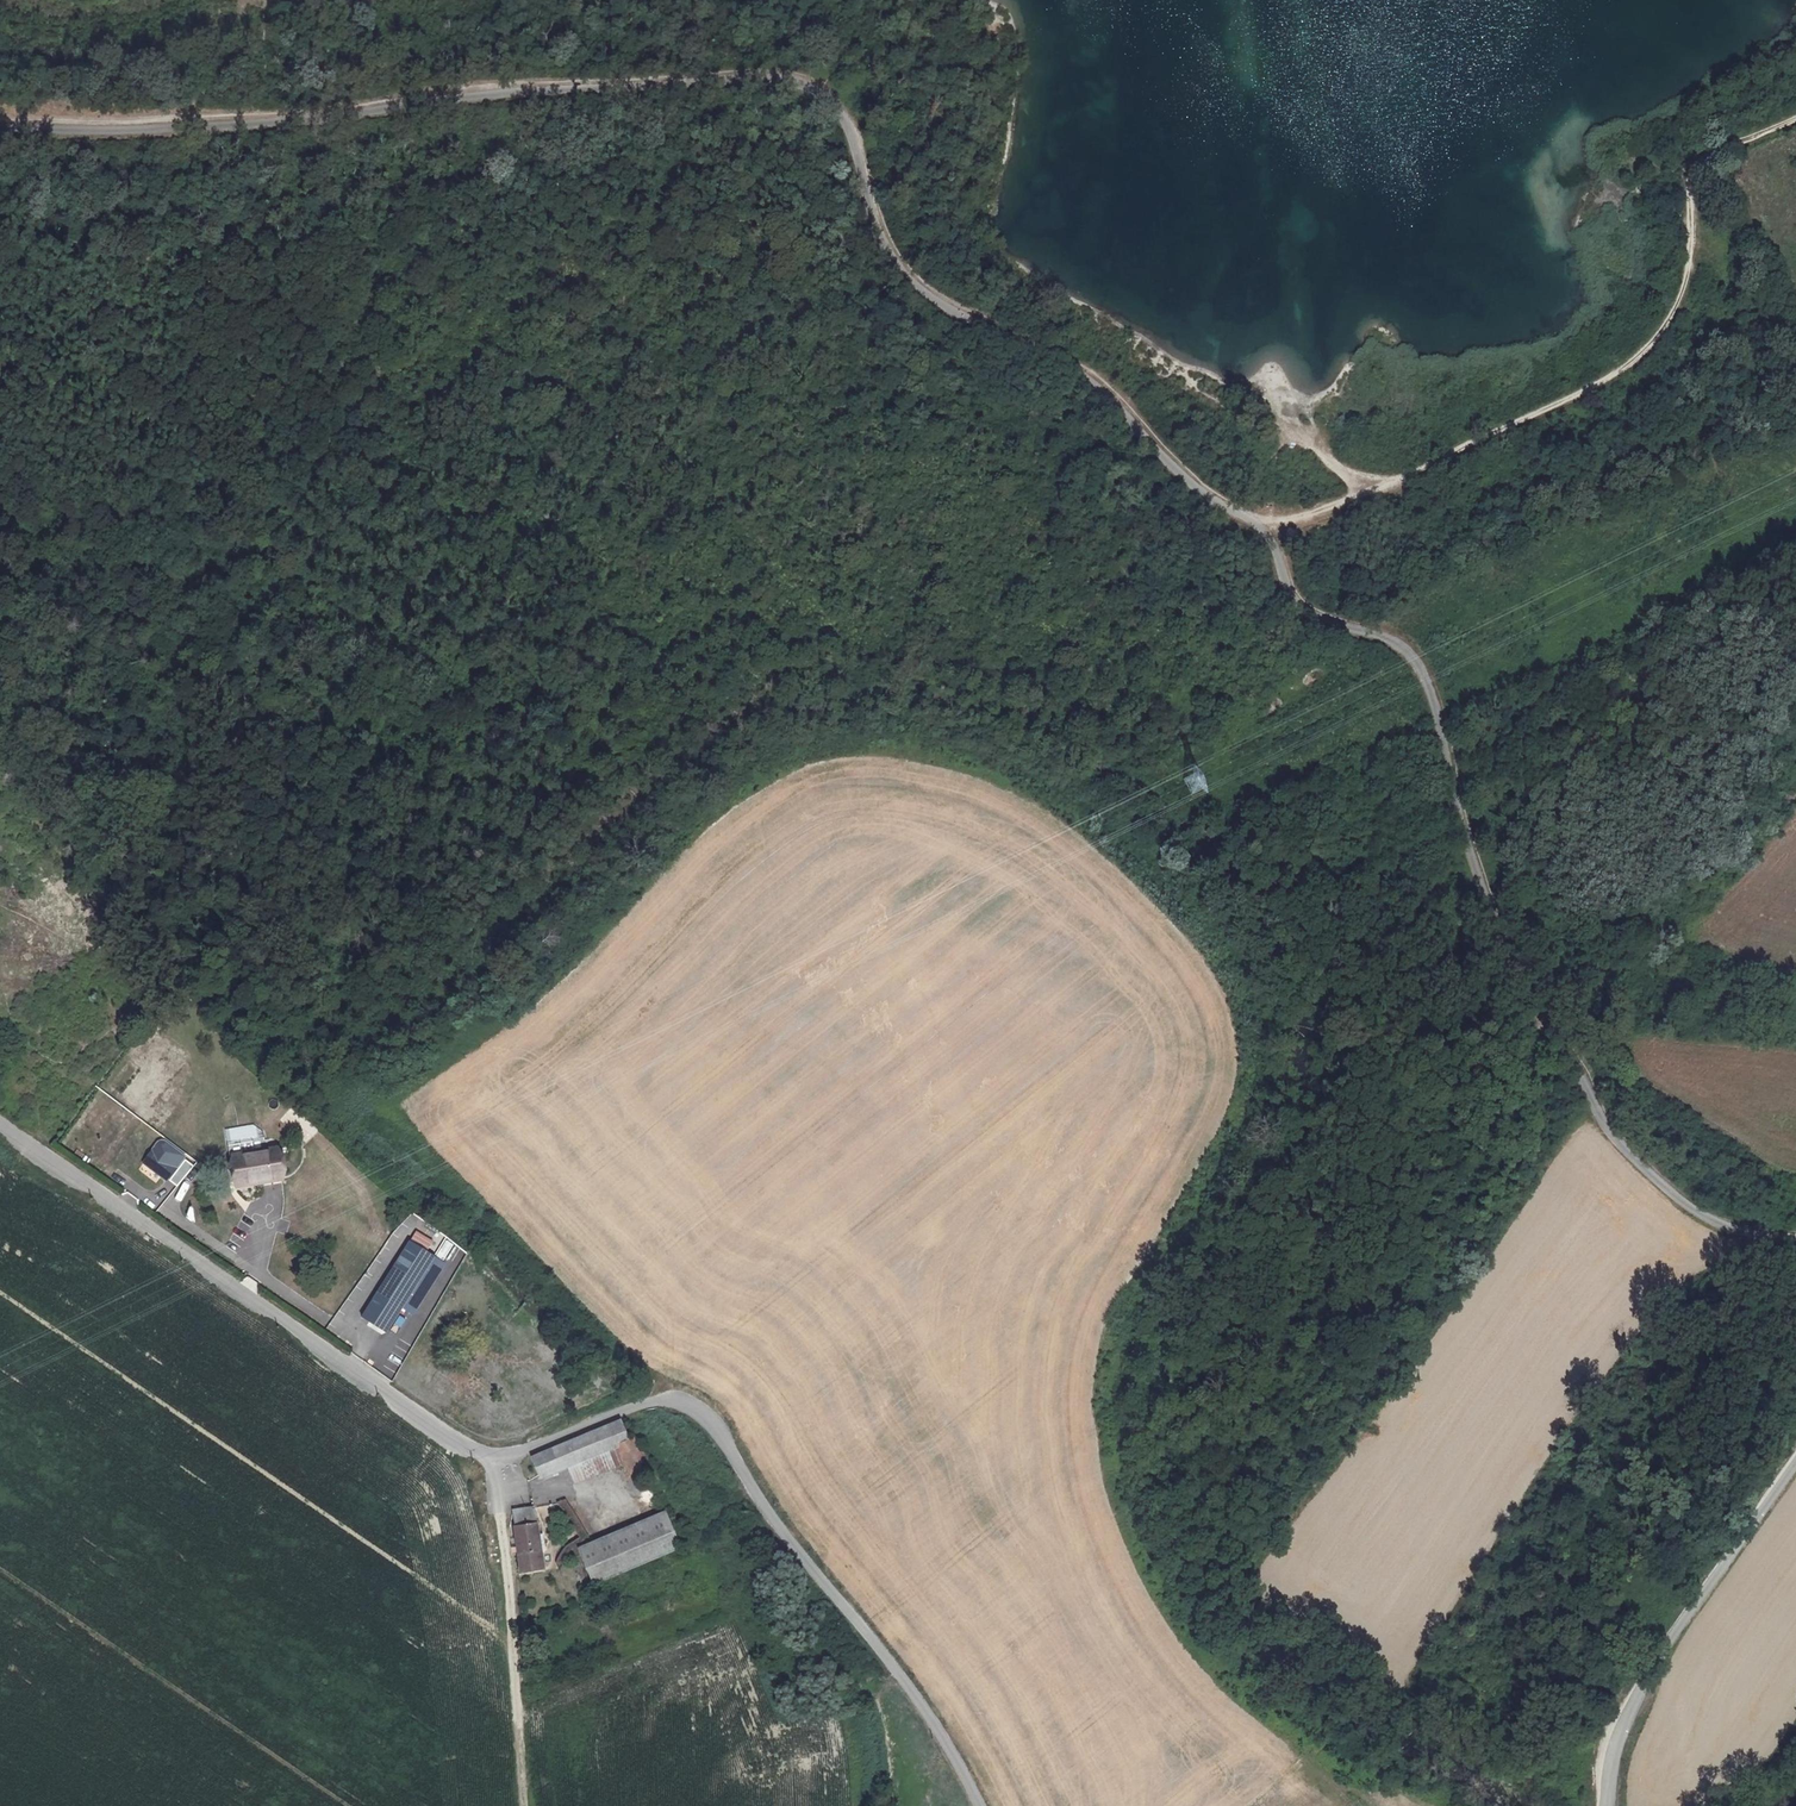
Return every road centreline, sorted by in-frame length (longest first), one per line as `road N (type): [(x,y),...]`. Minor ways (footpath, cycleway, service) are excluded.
road 1 (unclassified): [(0,1122),(468,1447),(496,1458),(521,1454),(647,1403),(688,1407),(729,1449),(774,1528),(886,1656),(948,1743),(977,1805)]
road 2 (track): [(524,1805),(496,1458)]

